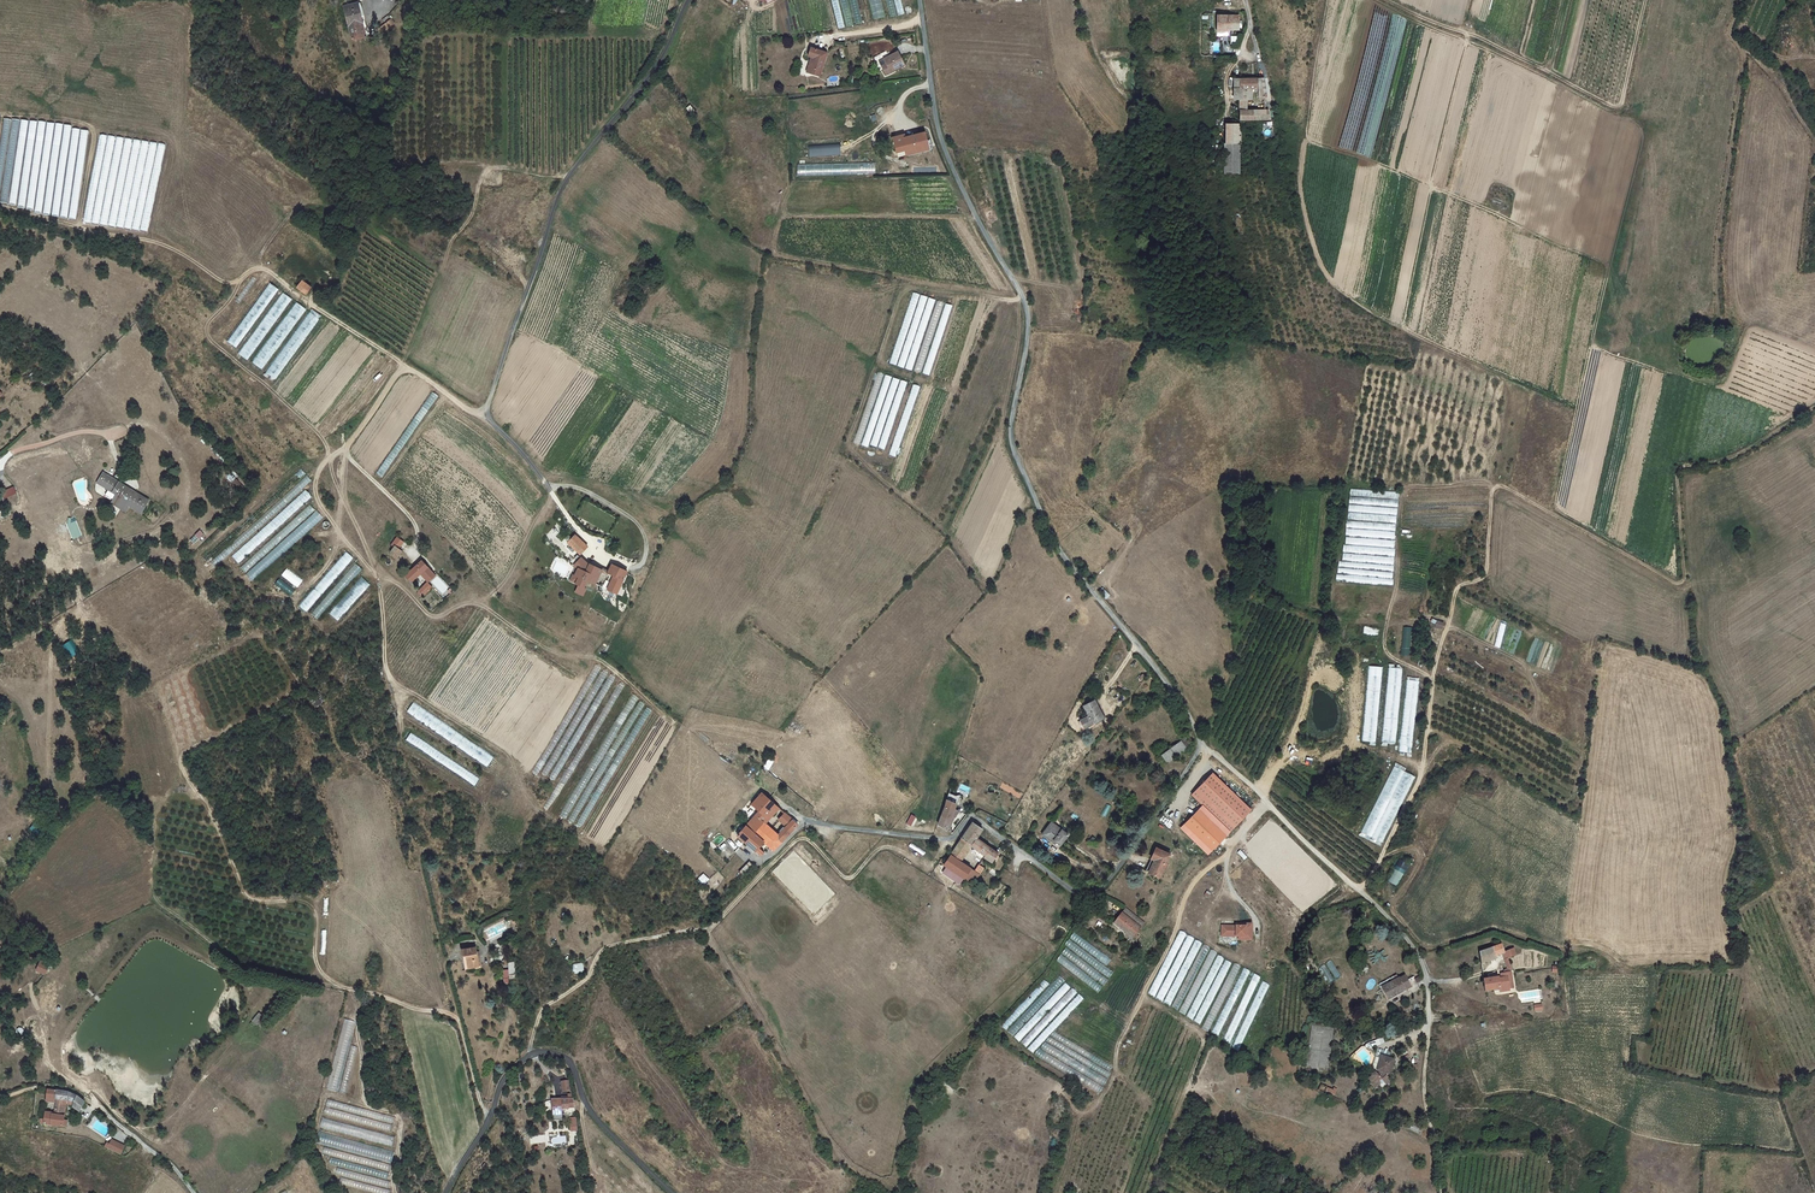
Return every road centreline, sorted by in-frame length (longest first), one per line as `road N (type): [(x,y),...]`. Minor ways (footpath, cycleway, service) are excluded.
road 1 (unclassified): [(919,0),(946,150),(1027,312),(1008,435),(1052,539),(1154,668),(1201,748)]
road 2 (track): [(531,1054),(539,1015),(589,977),(601,951),(707,928),(800,839),(847,878),(884,847),(932,864),(945,839)]
road 3 (track): [(347,448),(325,462),(316,491),(378,580),(387,670),(396,684),(506,753),(538,810),(604,850)]
road 4 (track): [(488,1123),(457,1018),(238,972),(153,901),(159,806)]
road 5 (unclassified): [(1201,748),(1100,891),(1089,895),(976,820),(945,839),(806,821)]
road 6 (unclassified): [(686,0),(651,74),(560,187),(487,412)]
road 7 (track): [(408,370),(273,274),(252,271),(224,283),(163,244),(0,208)]
road 8 (unclassified): [(1201,748),(1402,936),(1425,984),(1428,1034)]
road 9 (unclassified): [(446,1192),(513,1065),(557,1054),(598,1125),(672,1192)]
road 10 (track): [(375,575),(321,435),(207,333),(242,279)]
road 11 (track): [(375,575),(404,588),(432,616),(477,604),(559,653),(598,659),(674,722)]
road 12 (unclassified): [(487,412),(468,410),(408,370),(398,372),(348,444),(352,461),(410,518),(413,555)]
road 13 (track): [(457,1018),(416,853),(391,788),(342,753)]
road 14 (track): [(1021,295),(904,292),(850,436)]
road 15 (track): [(0,1100),(38,1087),(74,1089),(172,1166),(194,1192)]
road 16 (track): [(256,973),(249,962),(250,916),(223,837),(181,766)]
road 17 (track): [(0,114),(90,127),(78,228)]
road 18 (track): [(347,448),(334,553),(298,595)]
road 19 (track): [(1428,1034),(1423,1090),(1443,1192)]
road 20 (track): [(477,604),(512,570),(550,489)]

